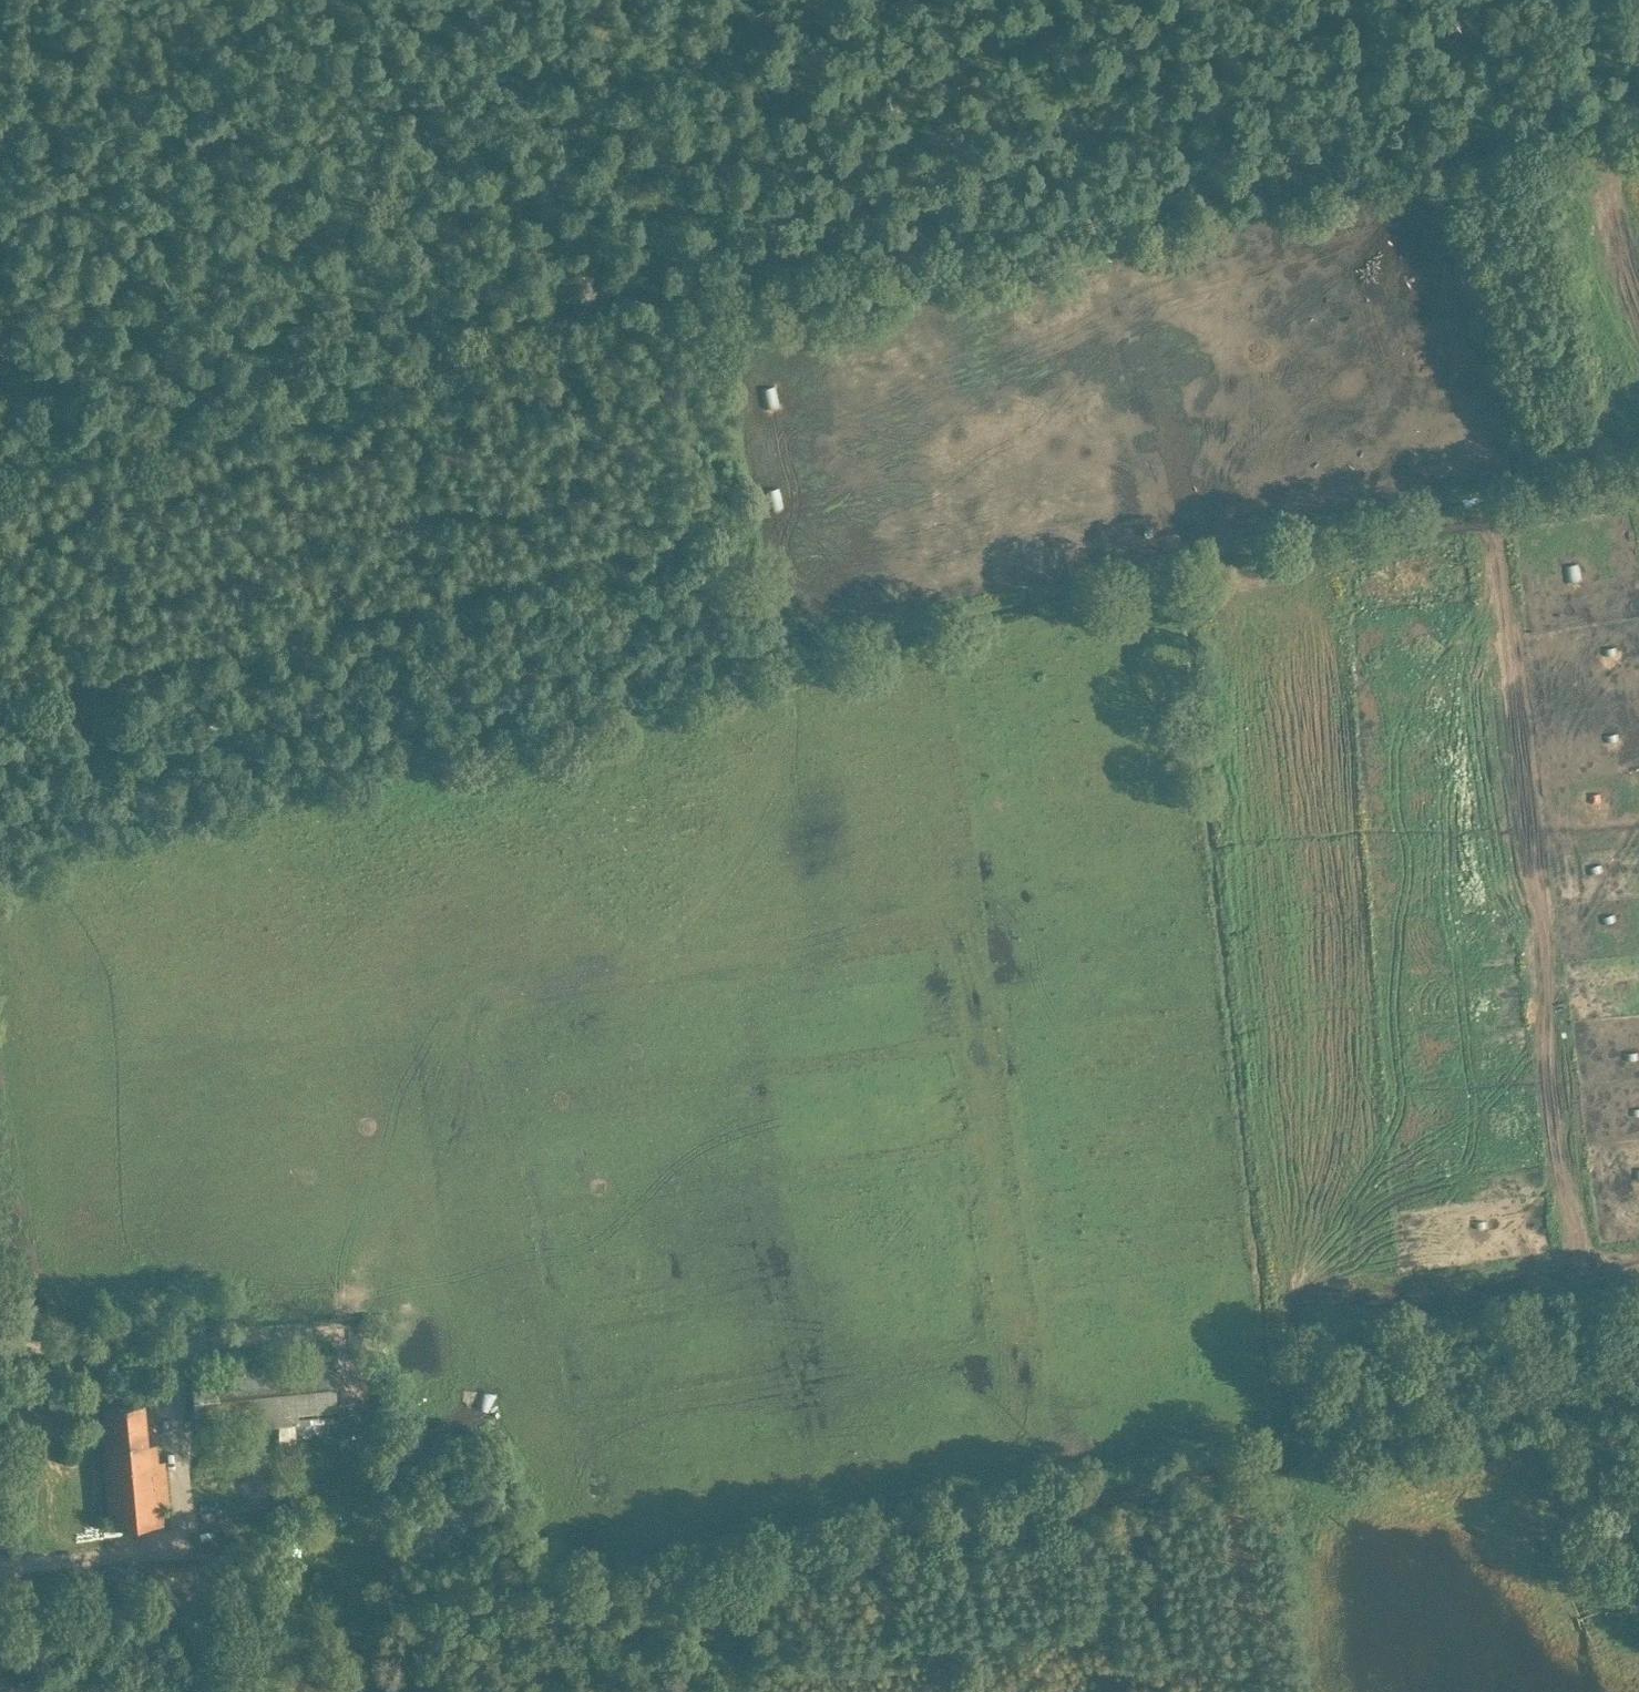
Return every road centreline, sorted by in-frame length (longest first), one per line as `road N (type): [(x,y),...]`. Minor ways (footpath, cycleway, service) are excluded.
road 1 (track): [(1638,1388),(108,1691)]

